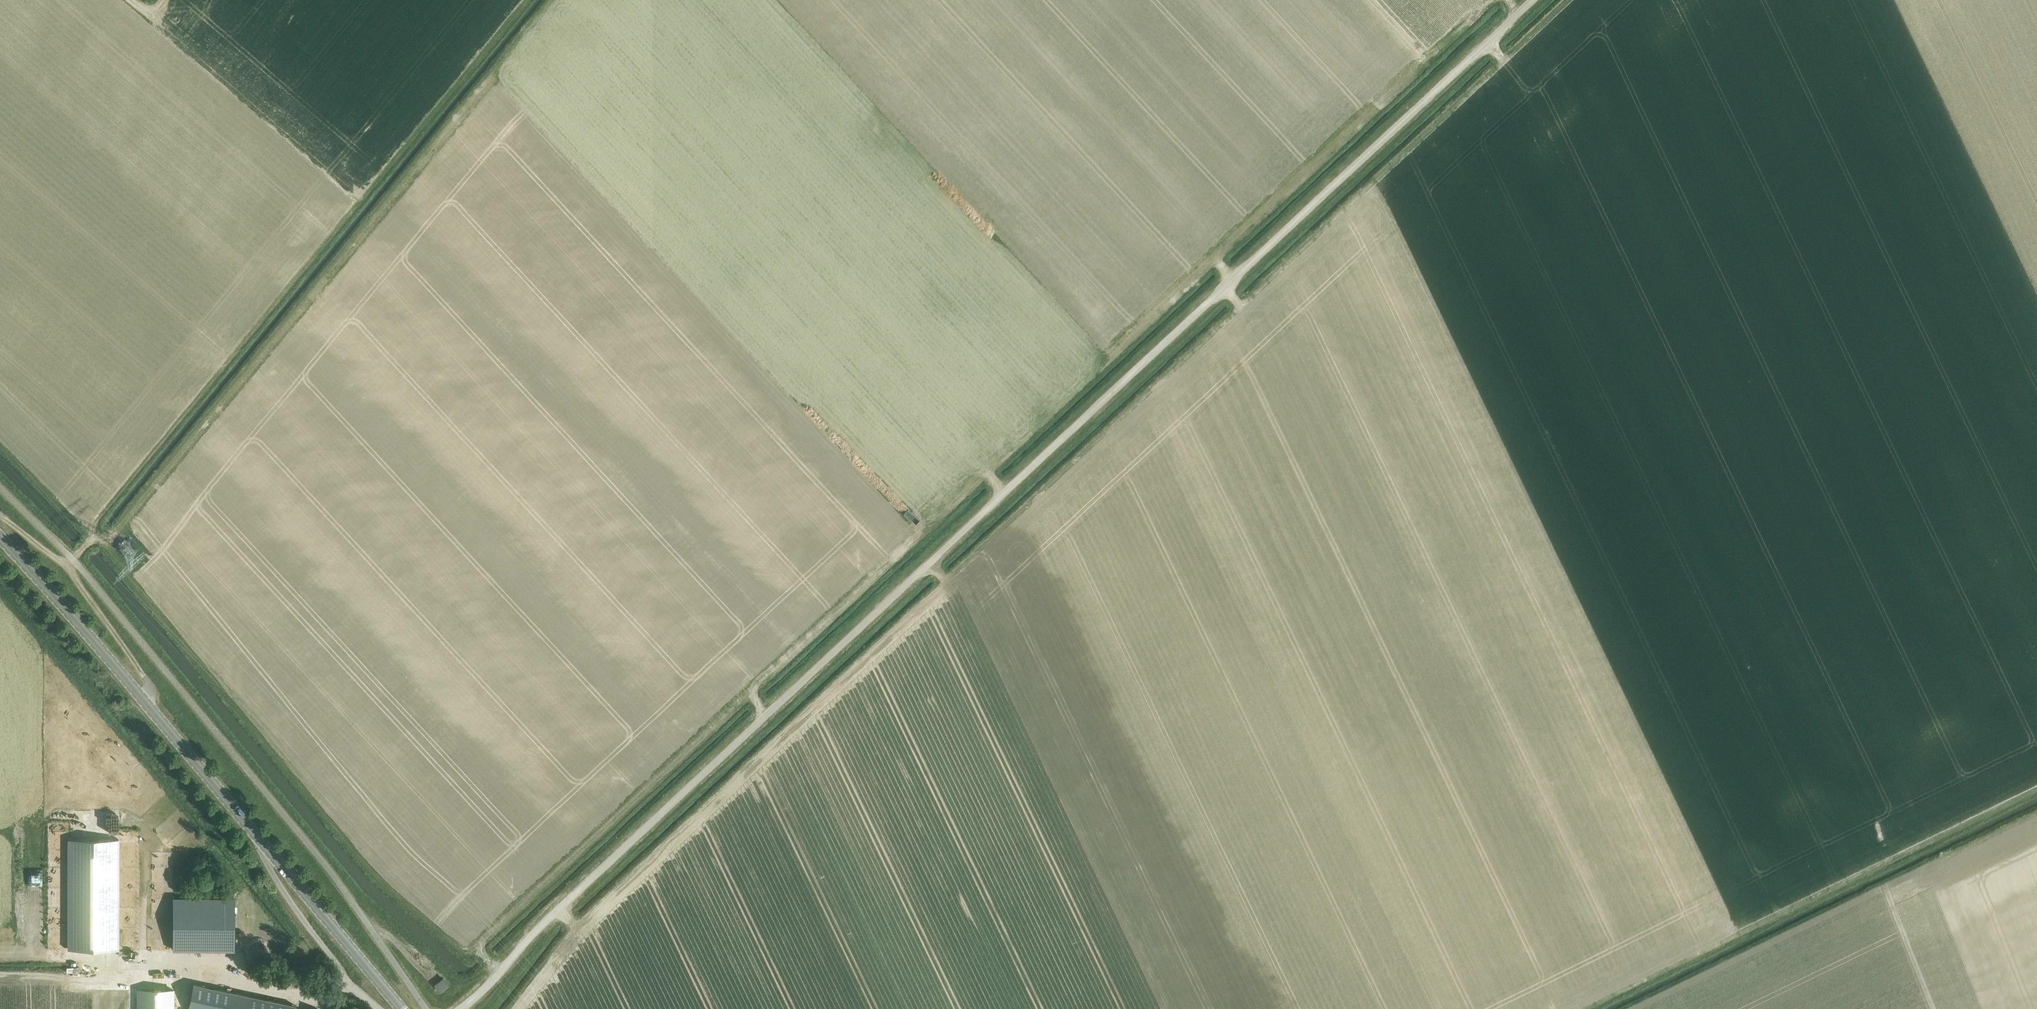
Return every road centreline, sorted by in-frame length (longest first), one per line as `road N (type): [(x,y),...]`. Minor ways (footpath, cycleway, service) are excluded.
road 1 (unclassified): [(461,1008),(1531,0)]
road 2 (secondary): [(403,1008),(0,539)]
road 3 (track): [(145,703),(150,688),(72,579),(73,560),(92,540)]
road 4 (track): [(163,977),(0,977)]

